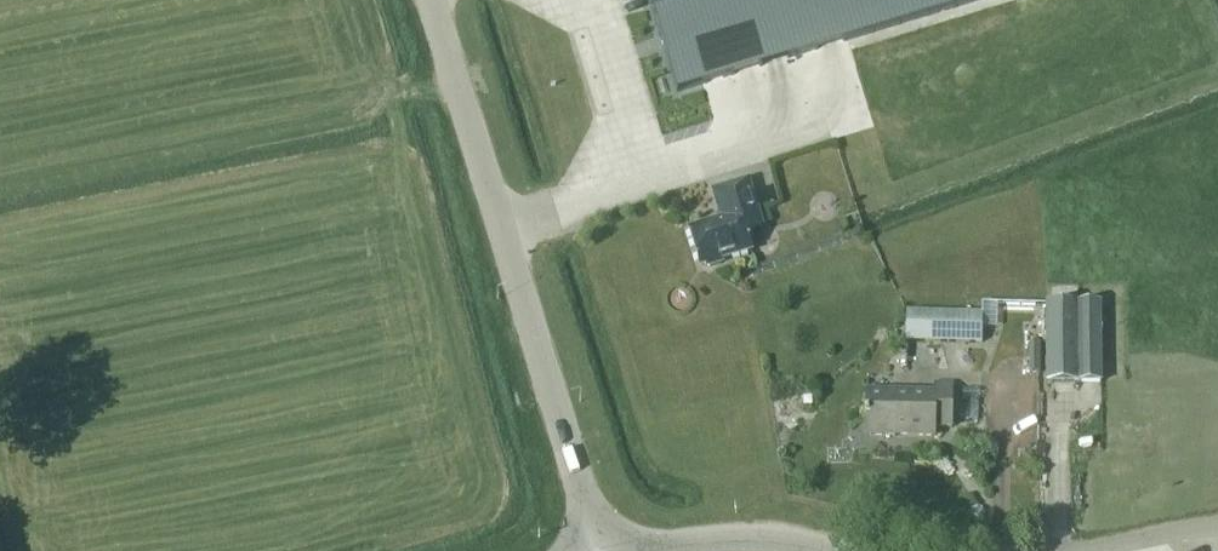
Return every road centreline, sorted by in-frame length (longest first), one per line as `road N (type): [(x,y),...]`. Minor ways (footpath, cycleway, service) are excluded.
road 1 (tertiary): [(600,550),(433,0)]
road 2 (tertiary): [(827,550),(721,539),(648,550)]
road 3 (unclassified): [(1079,550),(1217,525)]

